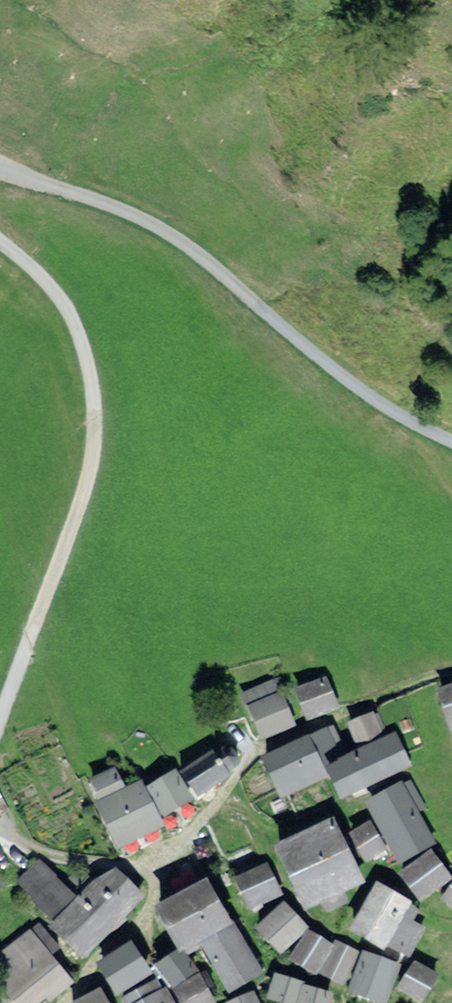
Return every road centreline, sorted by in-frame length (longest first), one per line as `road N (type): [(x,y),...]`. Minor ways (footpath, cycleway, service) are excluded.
road 1 (track): [(0,737),(98,453),(86,339),(64,299),(0,242)]
road 2 (track): [(0,163),(154,228),(396,420),(451,448)]

